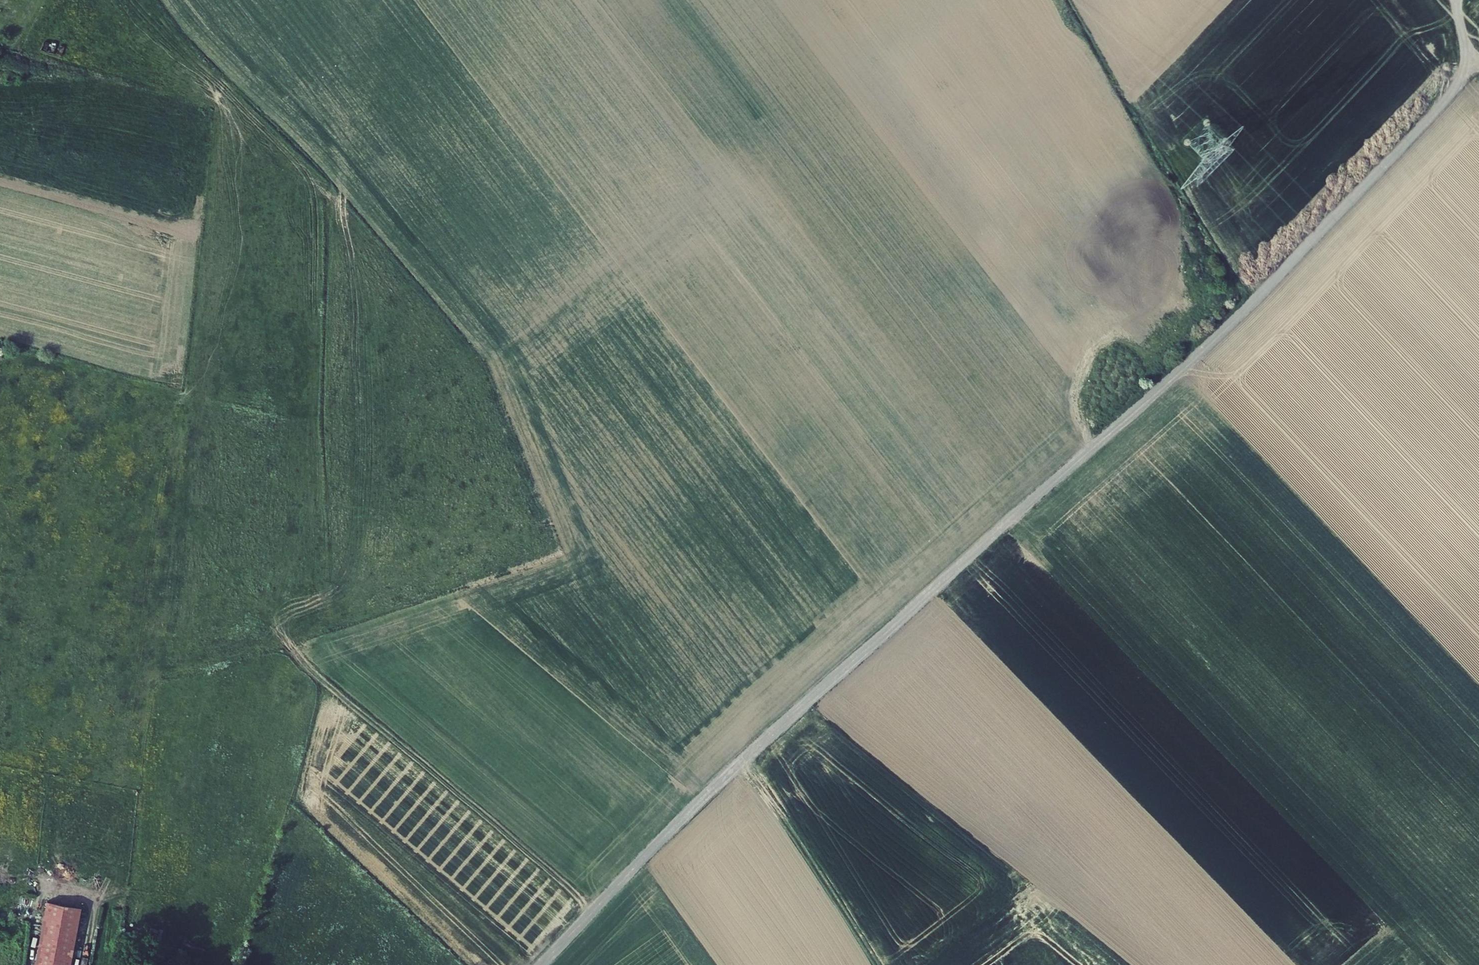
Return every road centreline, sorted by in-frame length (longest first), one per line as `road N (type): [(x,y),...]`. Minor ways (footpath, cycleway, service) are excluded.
road 1 (unclassified): [(1462,28),(1465,57),(1453,92),(1245,310),(795,713)]
road 2 (residential): [(795,713),(541,964)]

